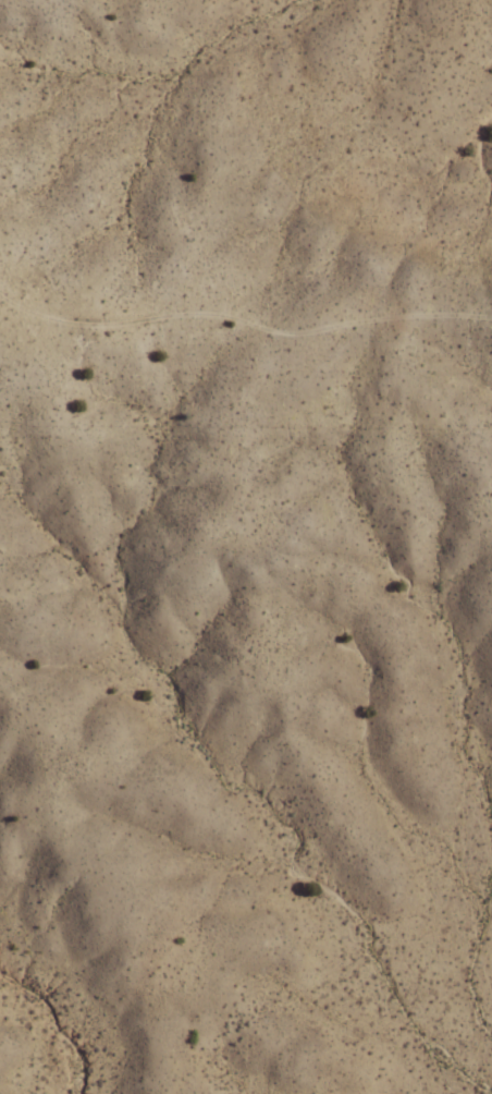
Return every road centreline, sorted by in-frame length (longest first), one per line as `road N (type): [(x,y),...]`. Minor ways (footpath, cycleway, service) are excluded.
road 1 (track): [(491,317),(386,318),(285,336),(190,314),(73,323),(0,301)]

